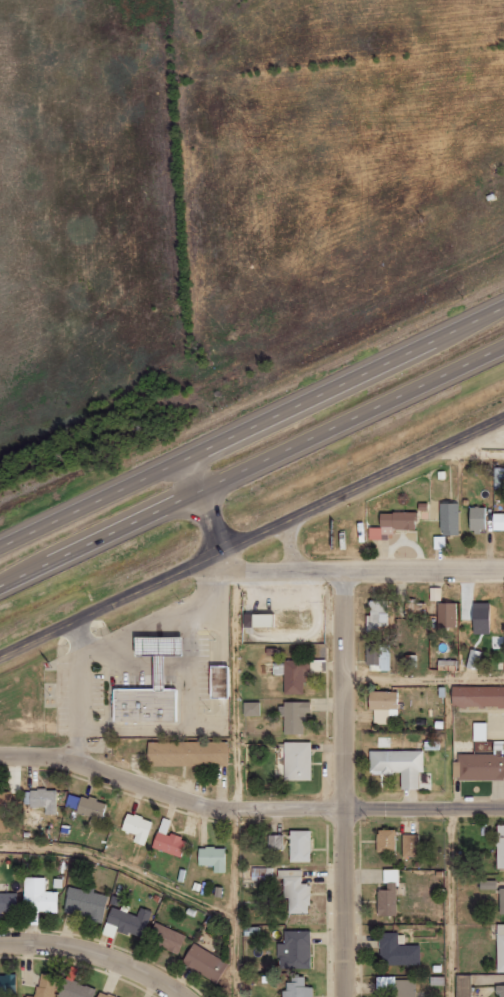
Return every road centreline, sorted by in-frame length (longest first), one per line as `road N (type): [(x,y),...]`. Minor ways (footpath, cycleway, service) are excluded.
road 1 (trunk): [(0,589),(503,345)]
road 2 (trunk): [(503,304),(0,546)]
road 3 (residential): [(0,656),(503,420)]
road 4 (residential): [(503,809),(236,808),(35,755),(0,756)]
road 5 (residential): [(348,996),(346,573)]
road 6 (residential): [(503,574),(237,569),(222,550)]
road 7 (residential): [(184,996),(110,954),(0,941)]

